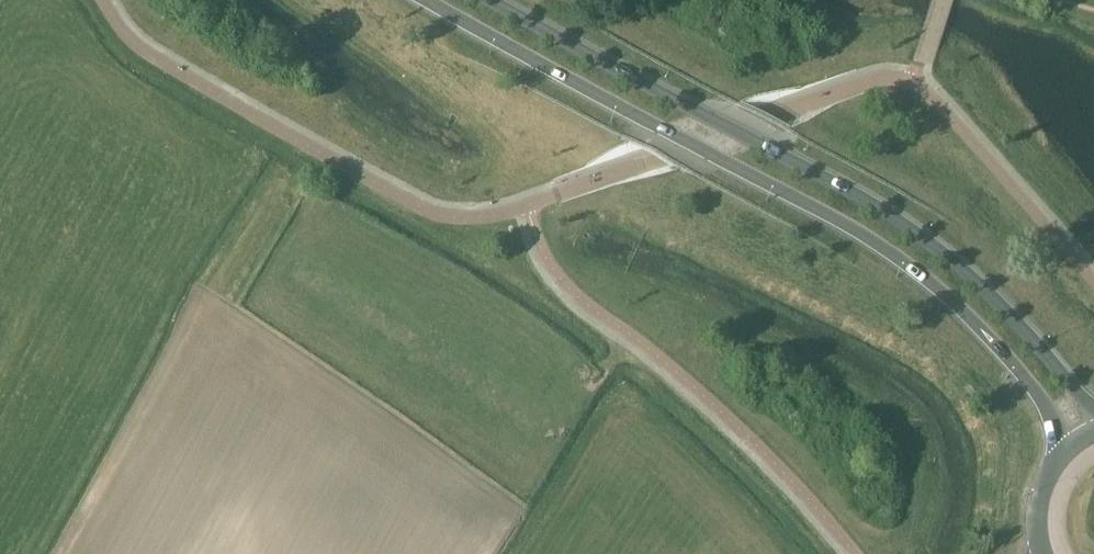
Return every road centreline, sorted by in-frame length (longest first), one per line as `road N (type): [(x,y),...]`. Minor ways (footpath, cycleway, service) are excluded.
road 1 (primary): [(425,0),(888,250),(1004,354),(1069,449)]
road 2 (primary): [(1093,409),(988,292),(881,207),(494,0)]

